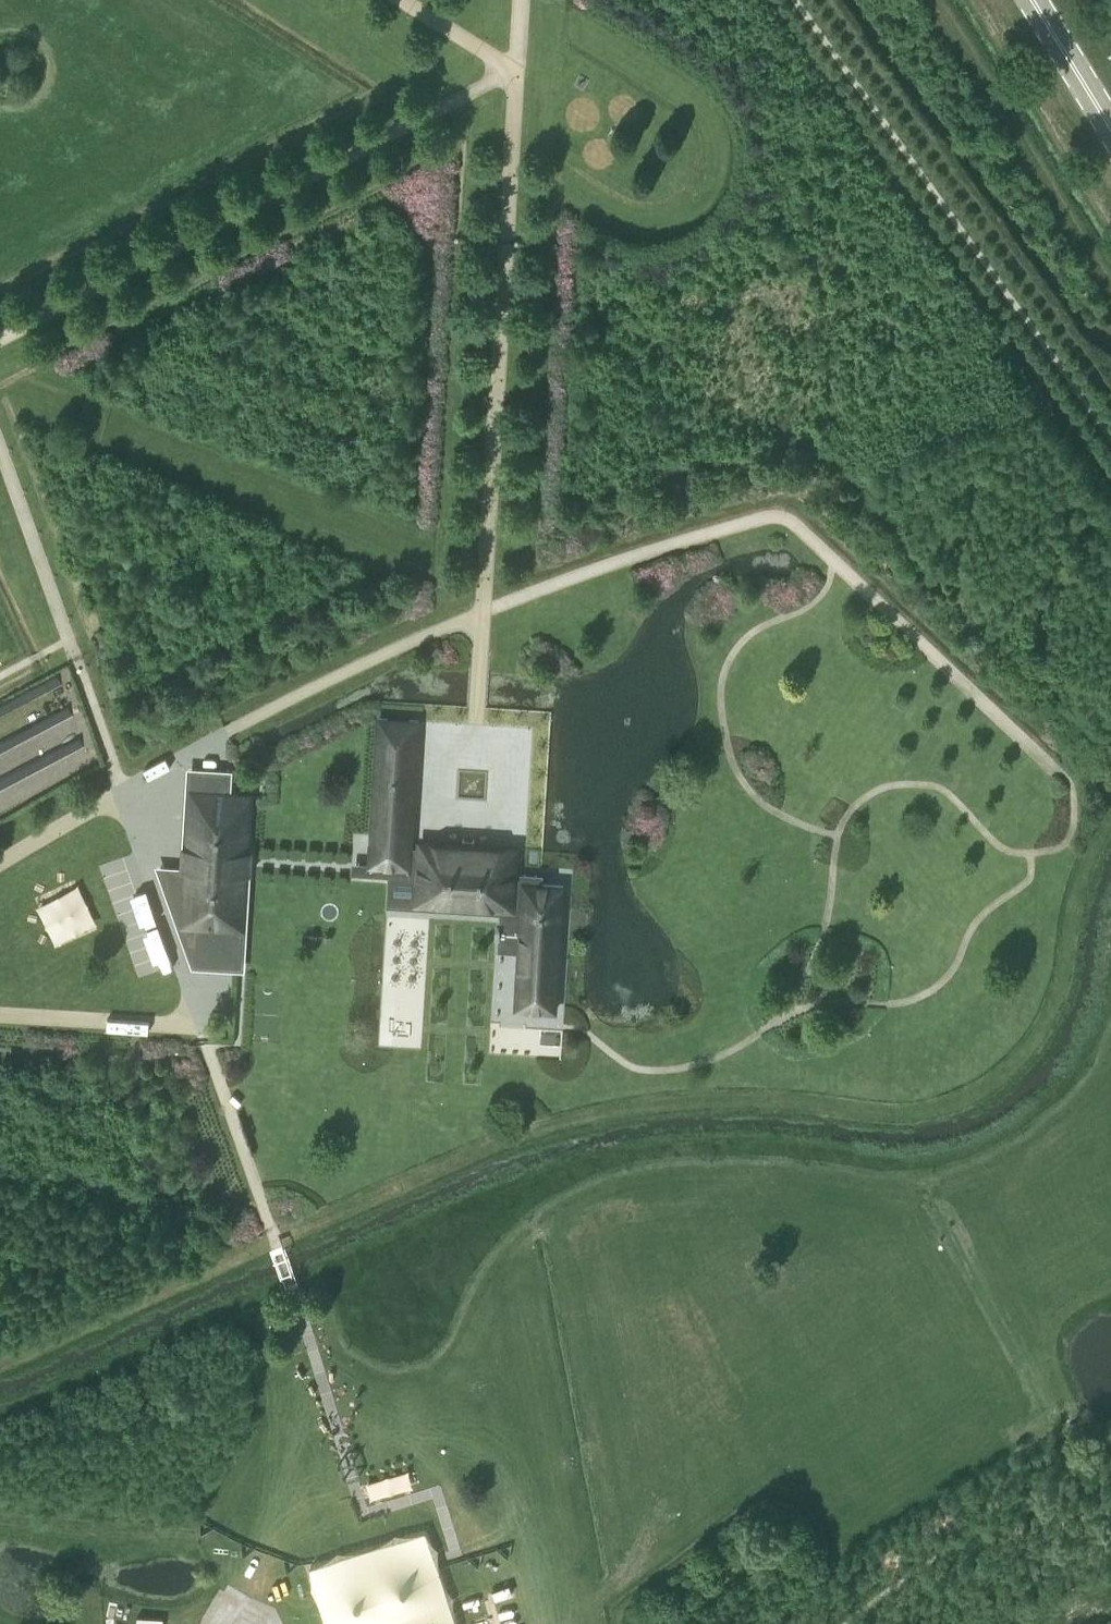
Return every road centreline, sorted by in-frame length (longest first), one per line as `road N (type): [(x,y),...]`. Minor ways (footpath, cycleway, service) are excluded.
road 1 (primary): [(1110,133),(1028,0)]

